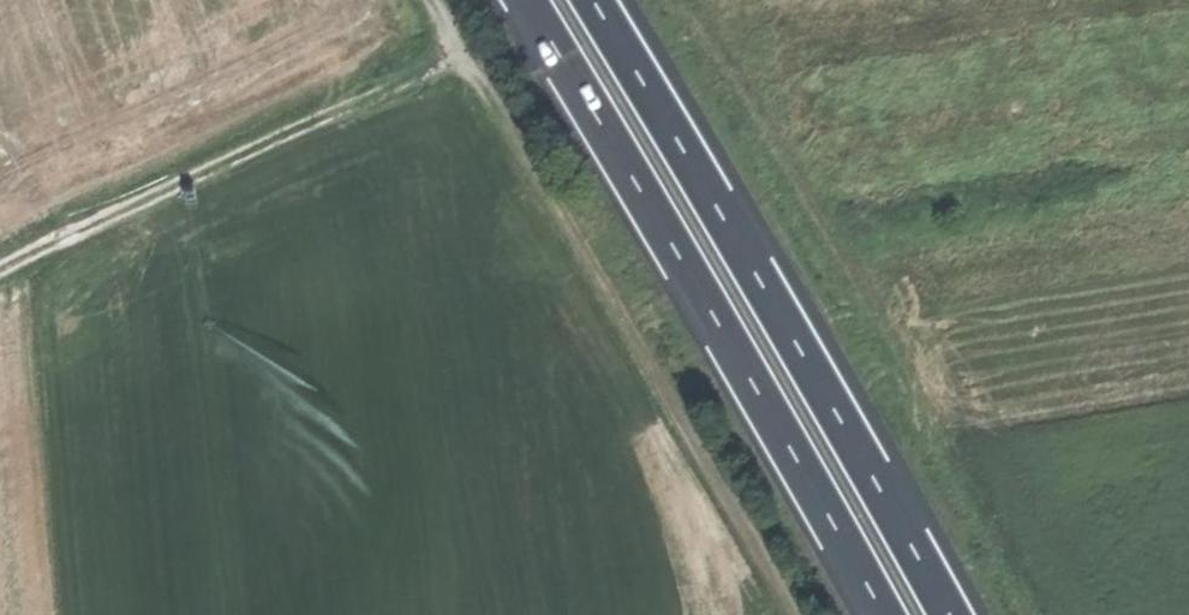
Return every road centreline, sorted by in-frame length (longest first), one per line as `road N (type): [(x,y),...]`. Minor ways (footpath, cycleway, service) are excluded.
road 1 (track): [(1057,614),(947,402),(697,0)]
road 2 (track): [(792,614),(433,0)]
road 3 (trunk): [(526,0),(879,614)]
road 4 (trunk): [(946,614),(596,0)]
road 5 (track): [(0,277),(472,58)]

